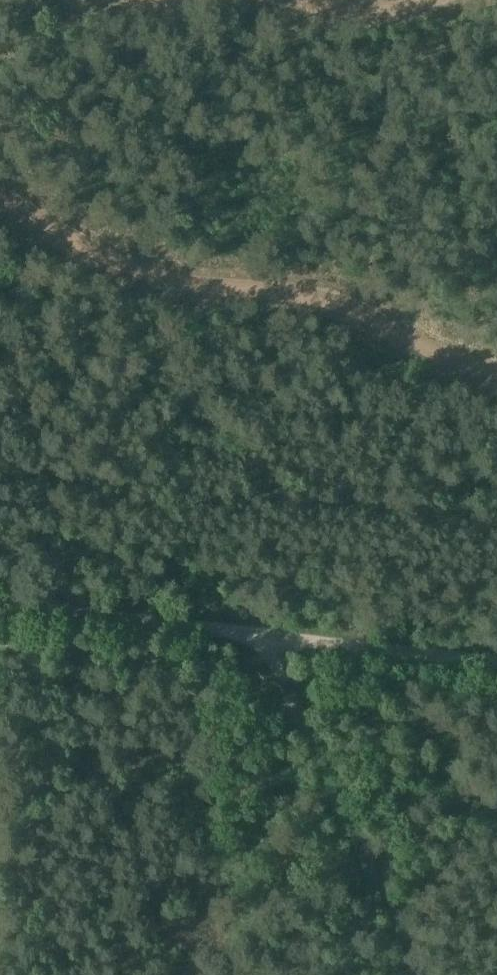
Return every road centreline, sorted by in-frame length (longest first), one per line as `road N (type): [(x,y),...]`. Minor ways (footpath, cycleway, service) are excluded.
road 1 (track): [(0,195),(96,251),(168,280),(327,297),(434,351),(496,370)]
road 2 (unclassified): [(0,604),(496,660)]
road 3 (track): [(496,695),(330,681),(300,719)]
road 4 (track): [(424,0),(375,9),(289,0)]

